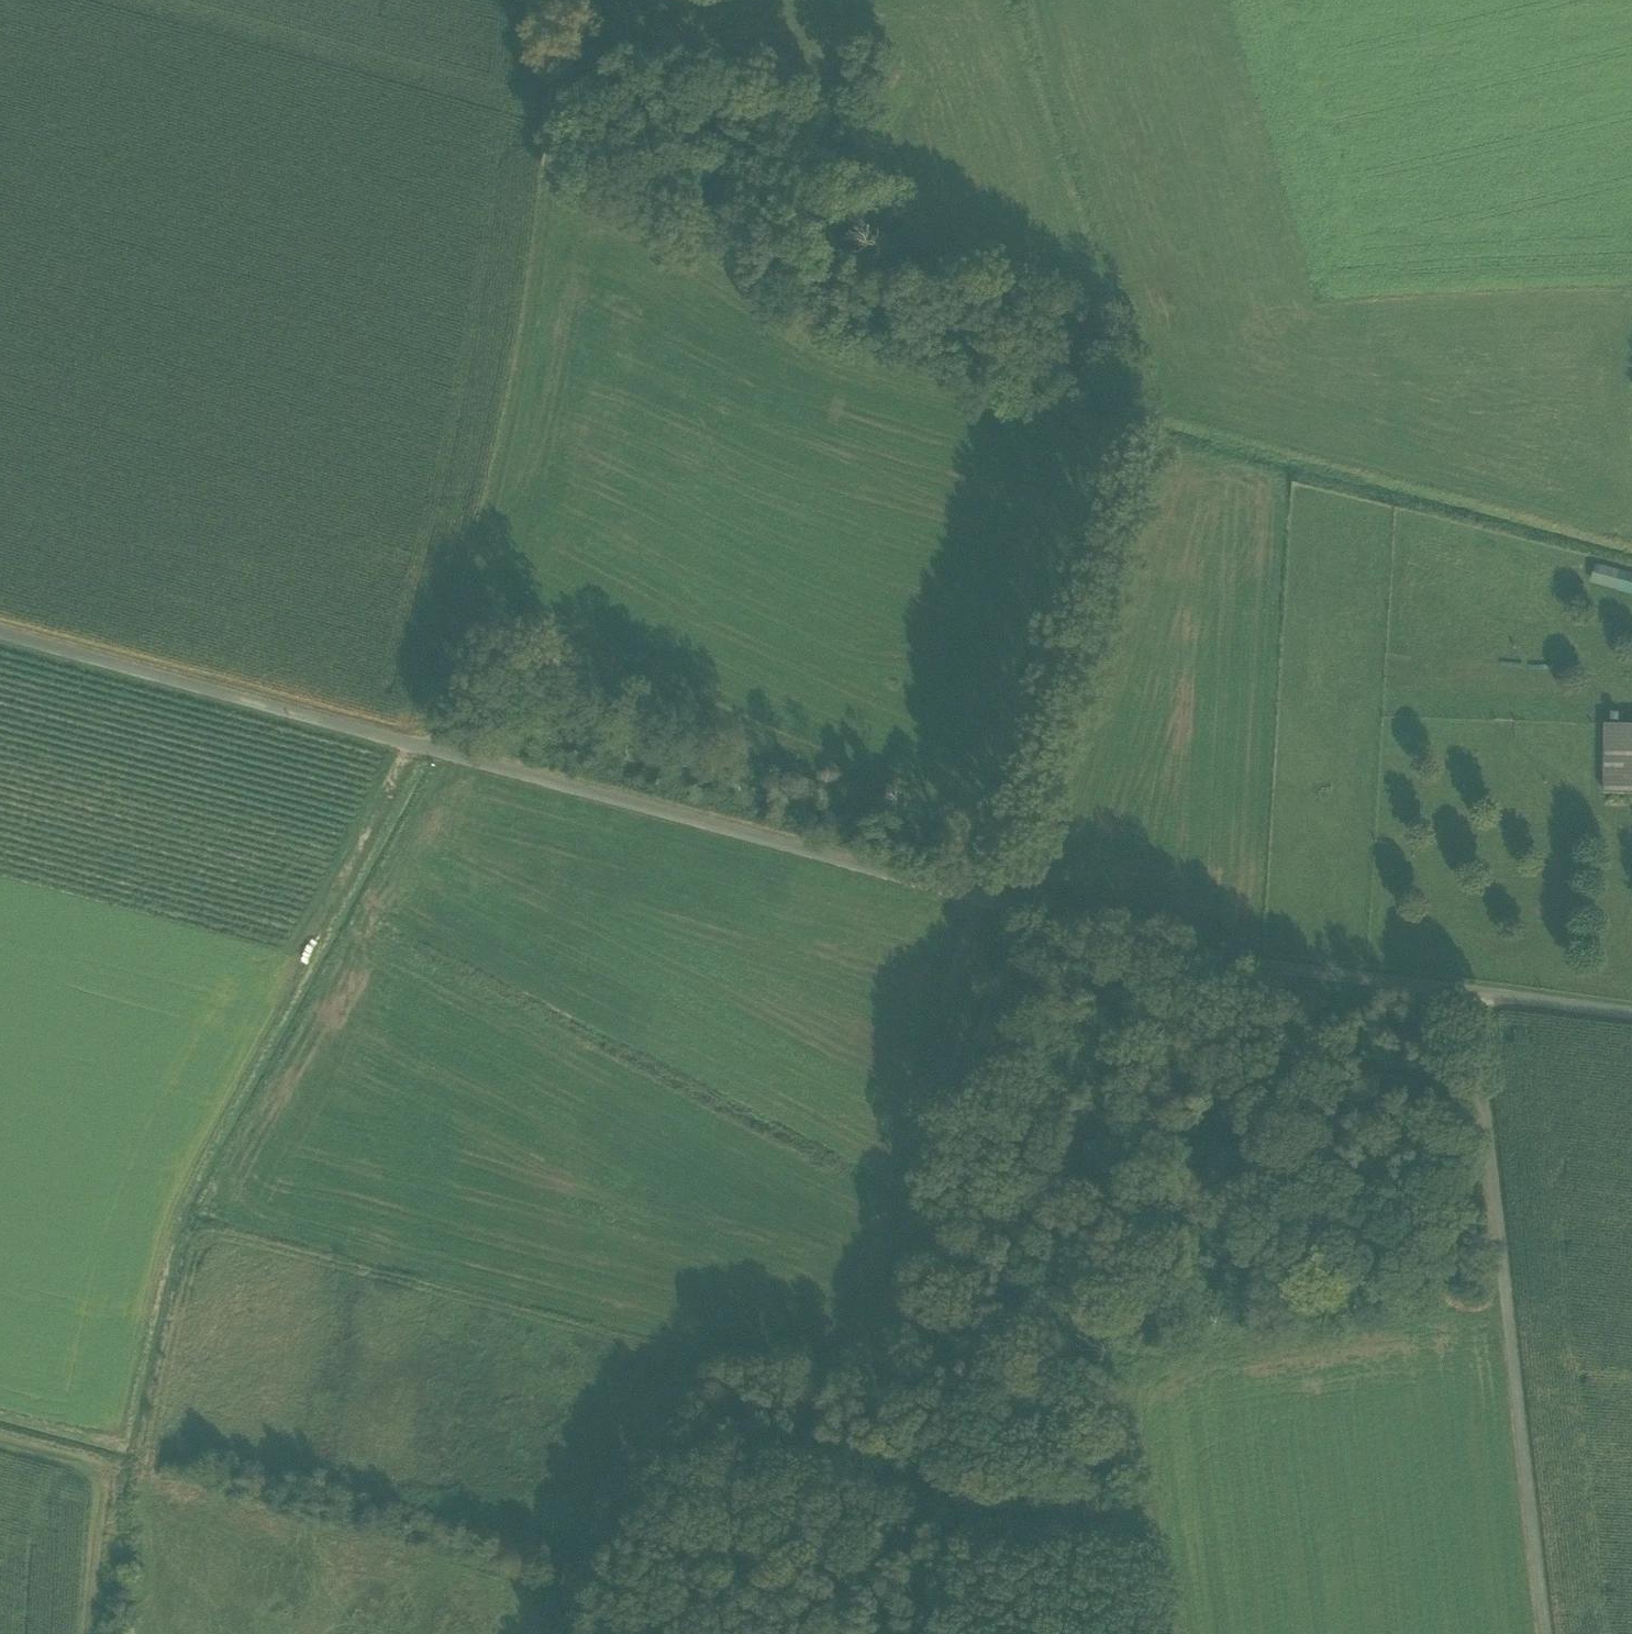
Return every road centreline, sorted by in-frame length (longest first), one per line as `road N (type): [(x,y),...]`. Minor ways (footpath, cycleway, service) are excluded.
road 1 (unclassified): [(1469,991),(1215,960),(0,634)]
road 2 (track): [(561,0),(556,224),(440,752)]
road 3 (unclassified): [(1469,991),(1545,1633)]
road 4 (track): [(1215,960),(1203,976),(1062,1022),(1040,1067),(1058,1085),(1073,1172),(1099,1252),(1092,1280),(1105,1340)]
road 5 (unclassified): [(1631,1013),(1469,991)]

